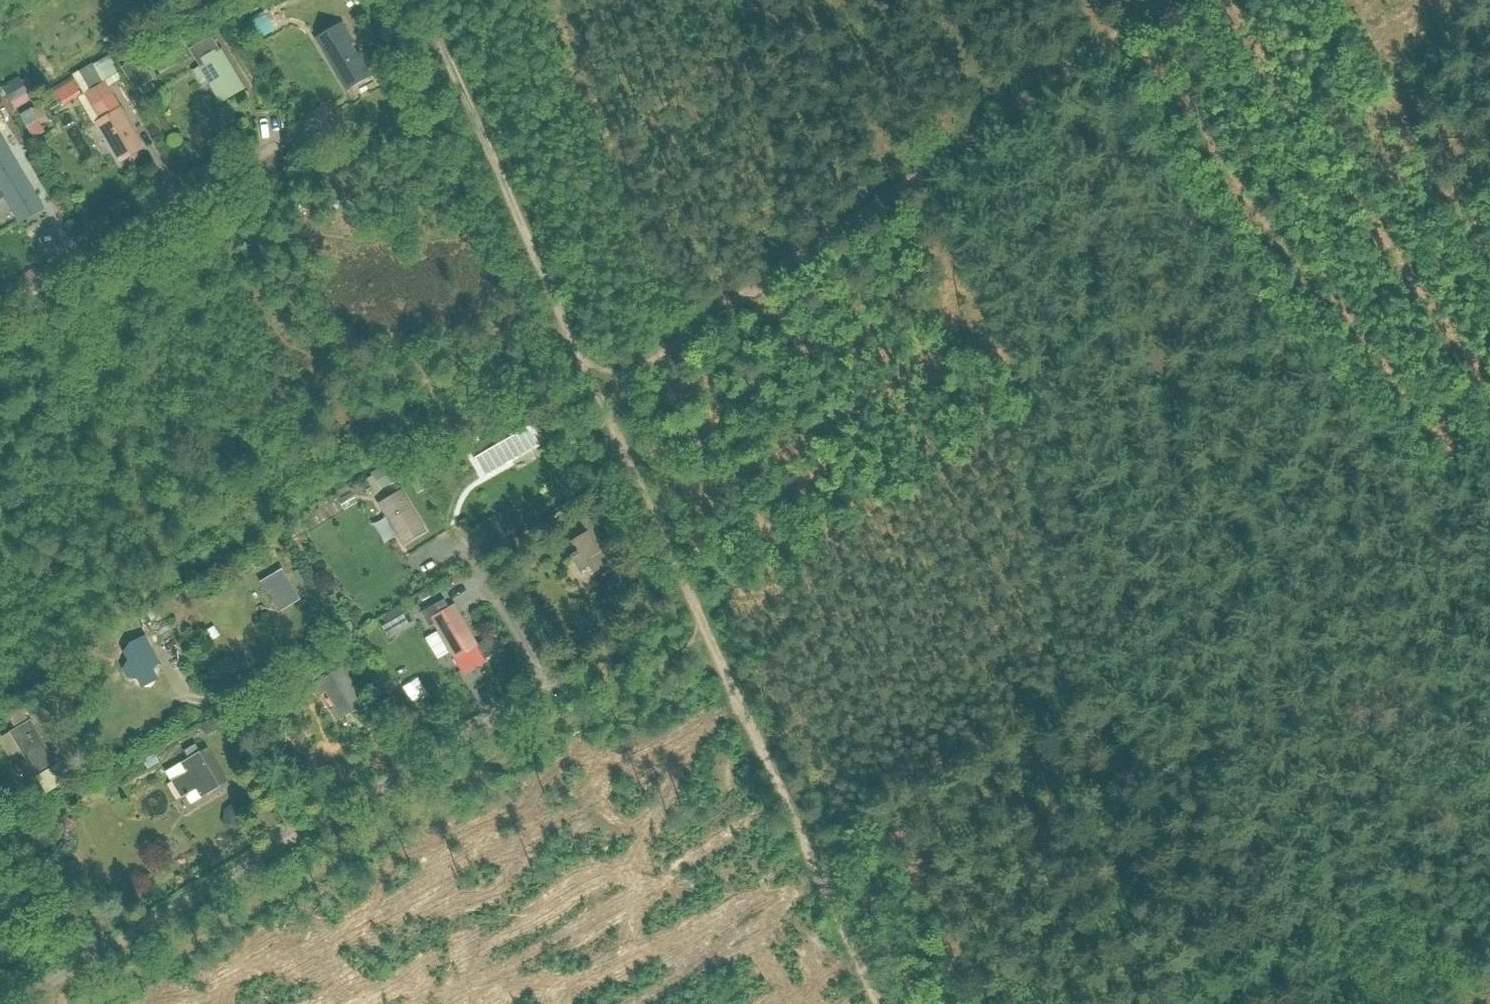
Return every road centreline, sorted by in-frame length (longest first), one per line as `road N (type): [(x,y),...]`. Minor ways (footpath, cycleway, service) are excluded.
road 1 (track): [(603,392),(883,1003)]
road 2 (residential): [(7,1003),(550,689)]
road 3 (track): [(1165,0),(795,260)]
road 4 (track): [(422,0),(603,392)]
road 5 (unclassified): [(0,313),(332,116)]
road 6 (track): [(795,260),(603,392)]

